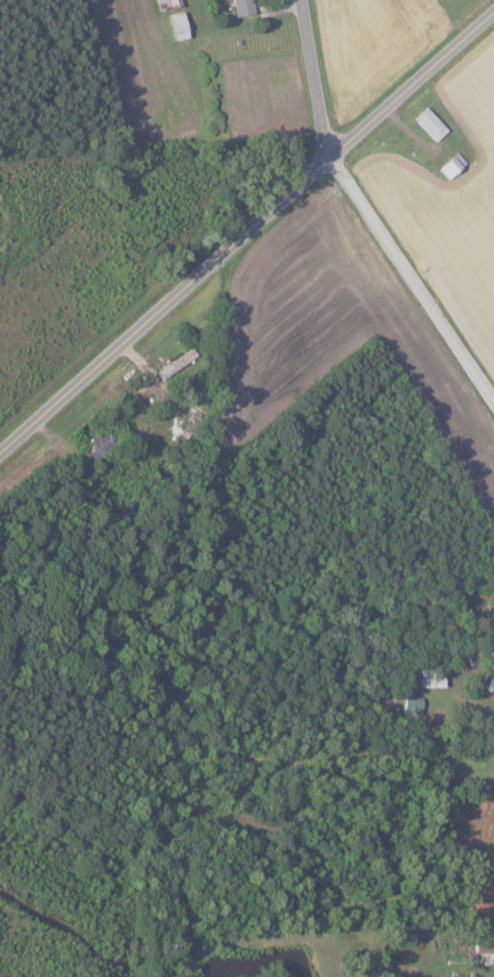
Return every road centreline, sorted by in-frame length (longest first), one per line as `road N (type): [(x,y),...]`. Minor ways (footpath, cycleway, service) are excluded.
road 1 (tertiary): [(0,453),(493,13)]
road 2 (residential): [(493,391),(335,156)]
road 3 (residential): [(335,156),(309,0)]

